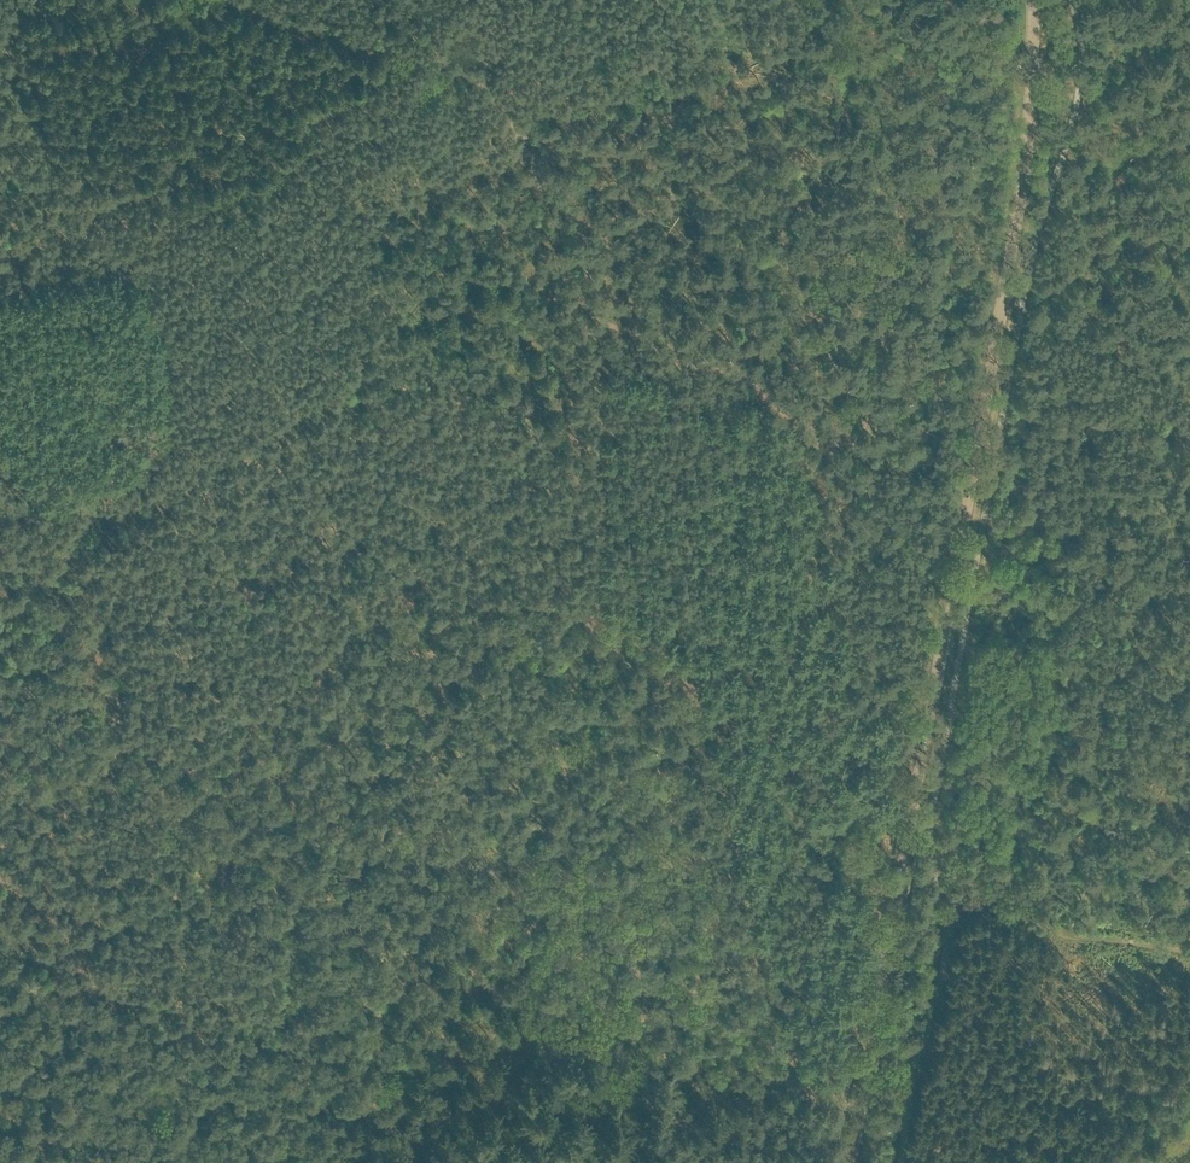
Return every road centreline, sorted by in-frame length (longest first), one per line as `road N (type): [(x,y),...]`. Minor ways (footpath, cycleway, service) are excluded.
road 1 (tertiary): [(849,1162),(1019,212),(1032,0)]
road 2 (track): [(227,0),(470,77),(503,109),(526,150),(587,311),(678,360),(736,376),(799,426),(867,450),(868,464),(766,735)]
road 3 (track): [(0,797),(120,792),(173,778),(237,742),(307,673),(366,632),(459,603),(534,601),(680,664),(734,834)]
road 4 (track): [(591,620),(600,479),(594,441),(601,422),(590,394),(602,385),(594,354),(622,330)]
road 5 (track): [(903,864),(1058,933),(1189,951)]
road 6 (track): [(734,834),(762,979),(781,1032),(810,1072)]
road 7 (track): [(903,864),(863,856),(833,832),(818,807),(791,790),(766,735)]

